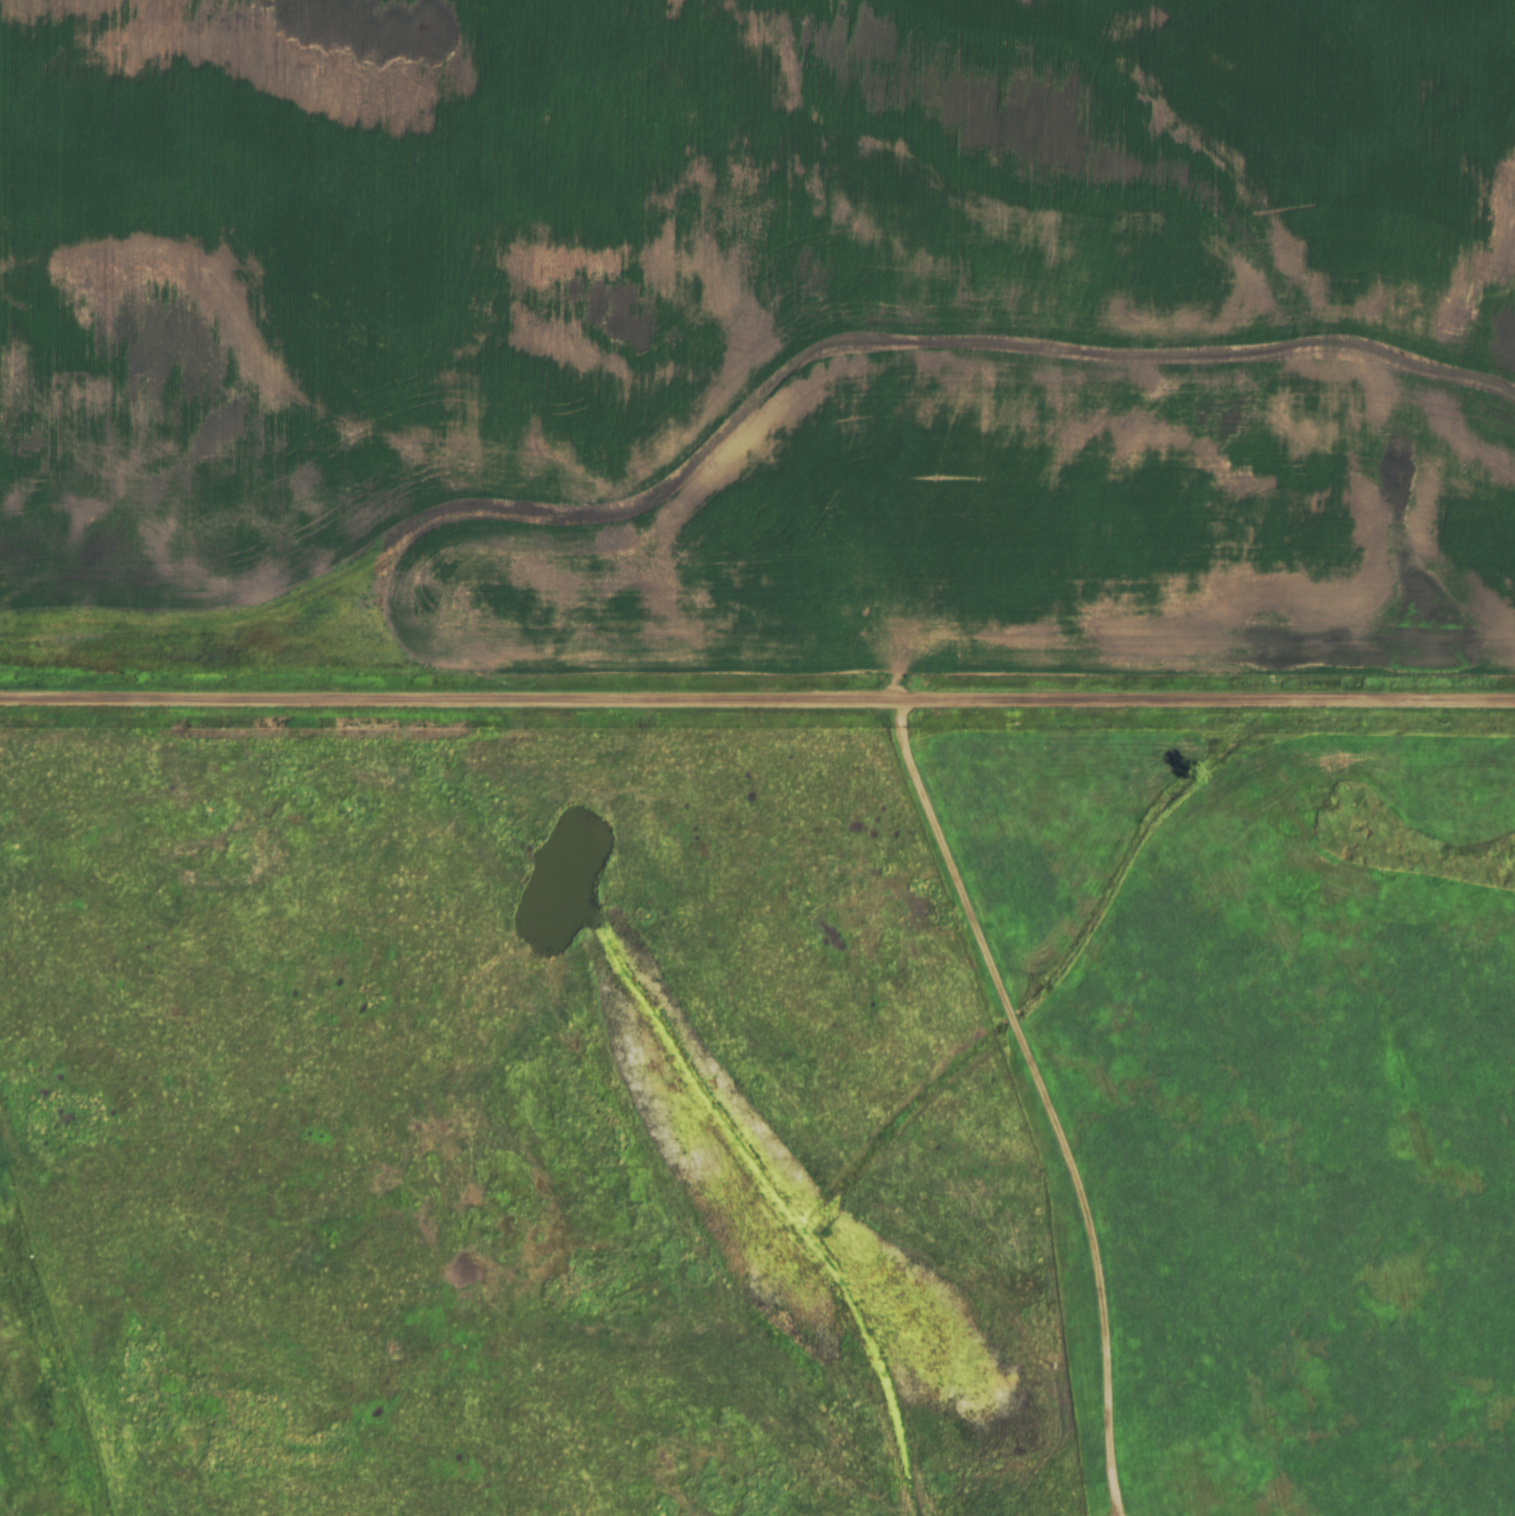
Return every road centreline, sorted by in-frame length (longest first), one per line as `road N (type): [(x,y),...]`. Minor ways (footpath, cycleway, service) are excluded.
road 1 (residential): [(1514,702),(0,701)]
road 2 (residential): [(901,702),(906,756),(1083,1205),(1104,1312),(1117,1515)]

